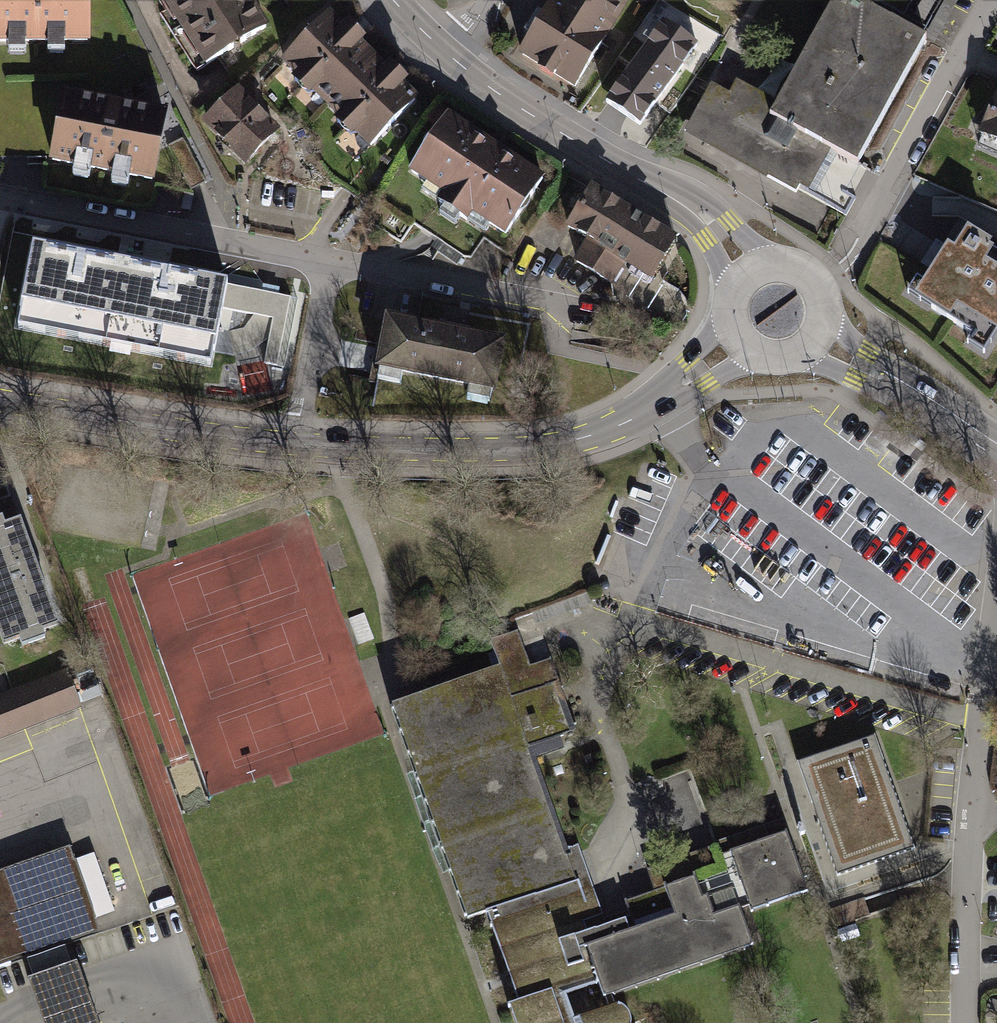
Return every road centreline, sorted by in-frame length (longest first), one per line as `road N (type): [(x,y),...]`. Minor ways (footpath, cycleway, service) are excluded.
road 1 (tertiary): [(741,340),(629,420),(544,448),(290,443)]
road 2 (secondary): [(748,277),(717,230),(682,204),(456,63)]
road 3 (residential): [(817,291),(840,275),(993,0)]
road 4 (residential): [(0,197),(333,263)]
road 5 (tertiary): [(290,443),(0,401)]
road 6 (residential): [(333,263),(556,307)]
road 7 (secondary): [(996,445),(812,339)]
road 8 (residential): [(966,1022),(974,810)]
road 9 (residential): [(974,810),(996,617)]
road 10 (residential): [(333,263),(290,443)]

